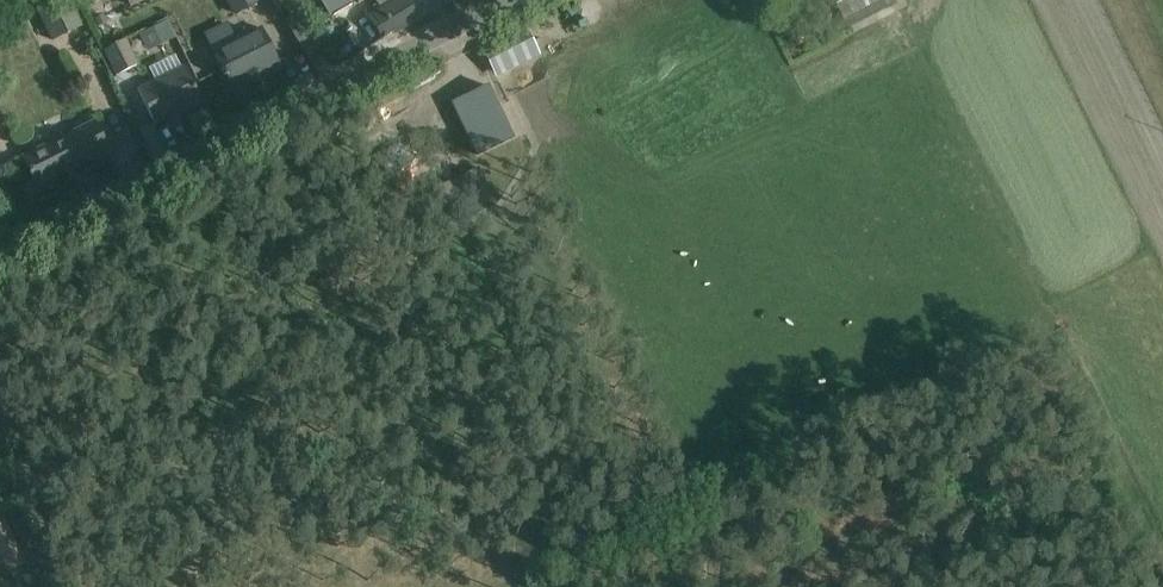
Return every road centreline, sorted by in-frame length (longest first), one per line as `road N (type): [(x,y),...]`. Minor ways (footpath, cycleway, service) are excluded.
road 1 (unclassified): [(0,260),(515,0)]

